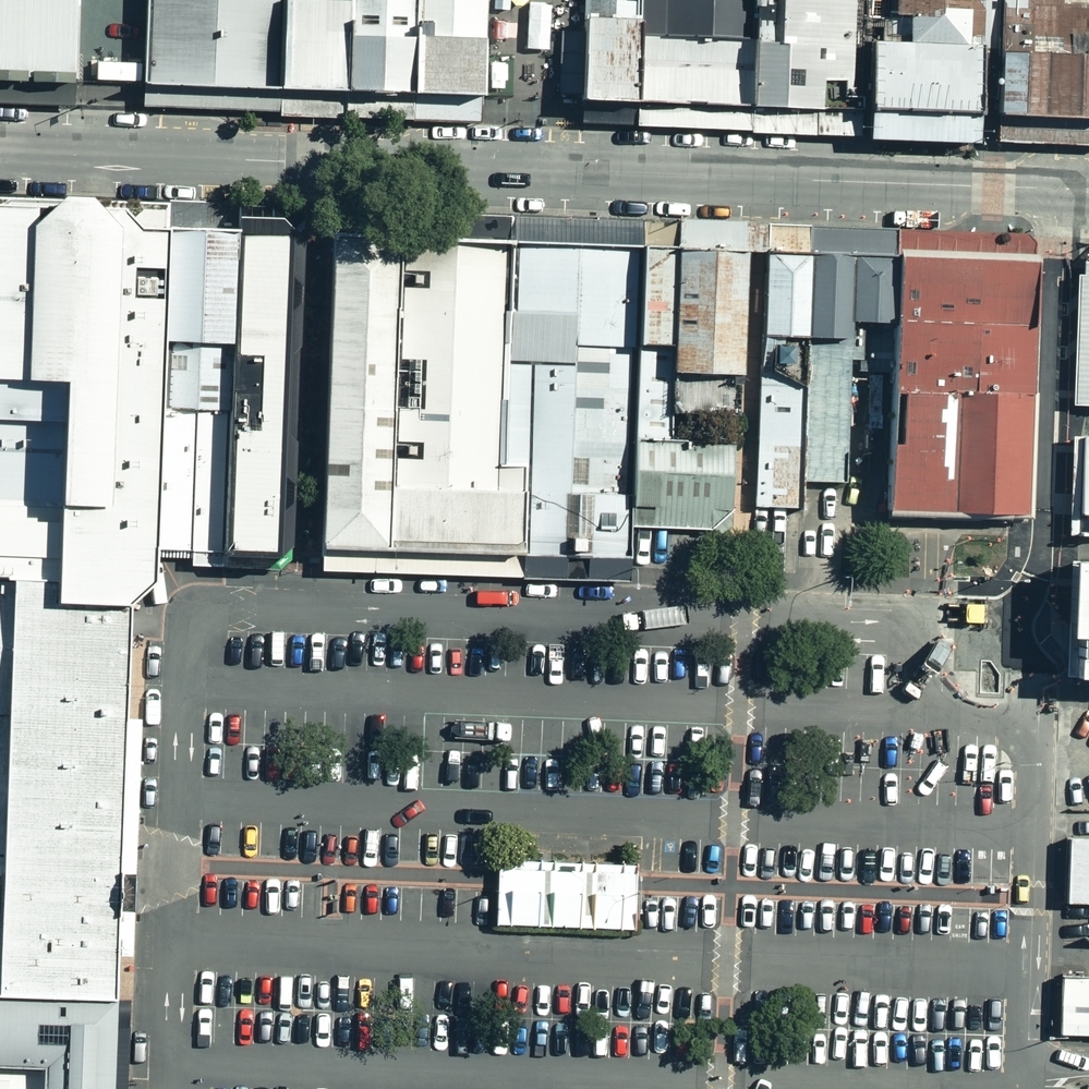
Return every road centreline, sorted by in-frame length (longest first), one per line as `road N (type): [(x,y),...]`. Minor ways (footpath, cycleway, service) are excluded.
road 1 (unclassified): [(1059,189),(0,151)]
road 2 (unclassified): [(1059,189),(1026,1088)]

